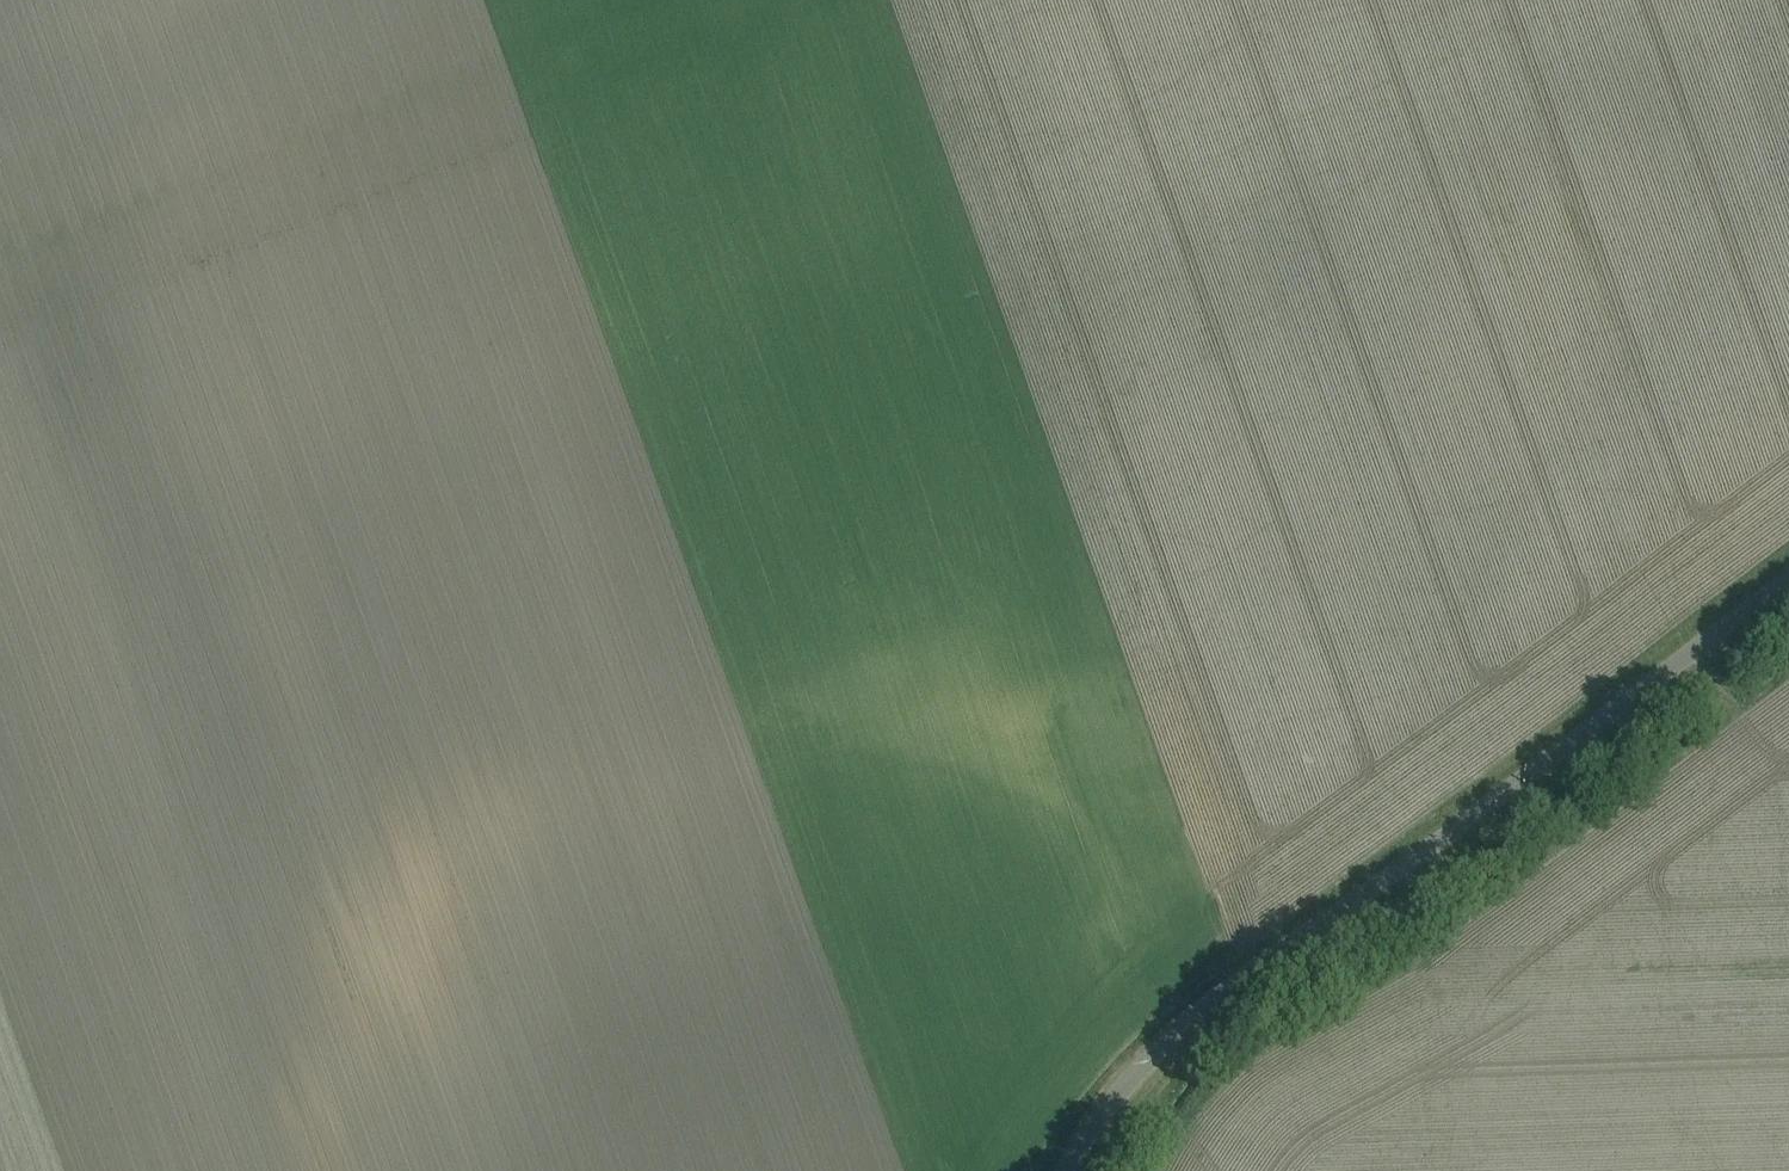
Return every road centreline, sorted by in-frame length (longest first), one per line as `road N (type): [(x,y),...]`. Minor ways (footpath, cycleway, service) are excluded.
road 1 (unclassified): [(1063,1170),(1110,1102),(1170,1040),(1788,577)]

